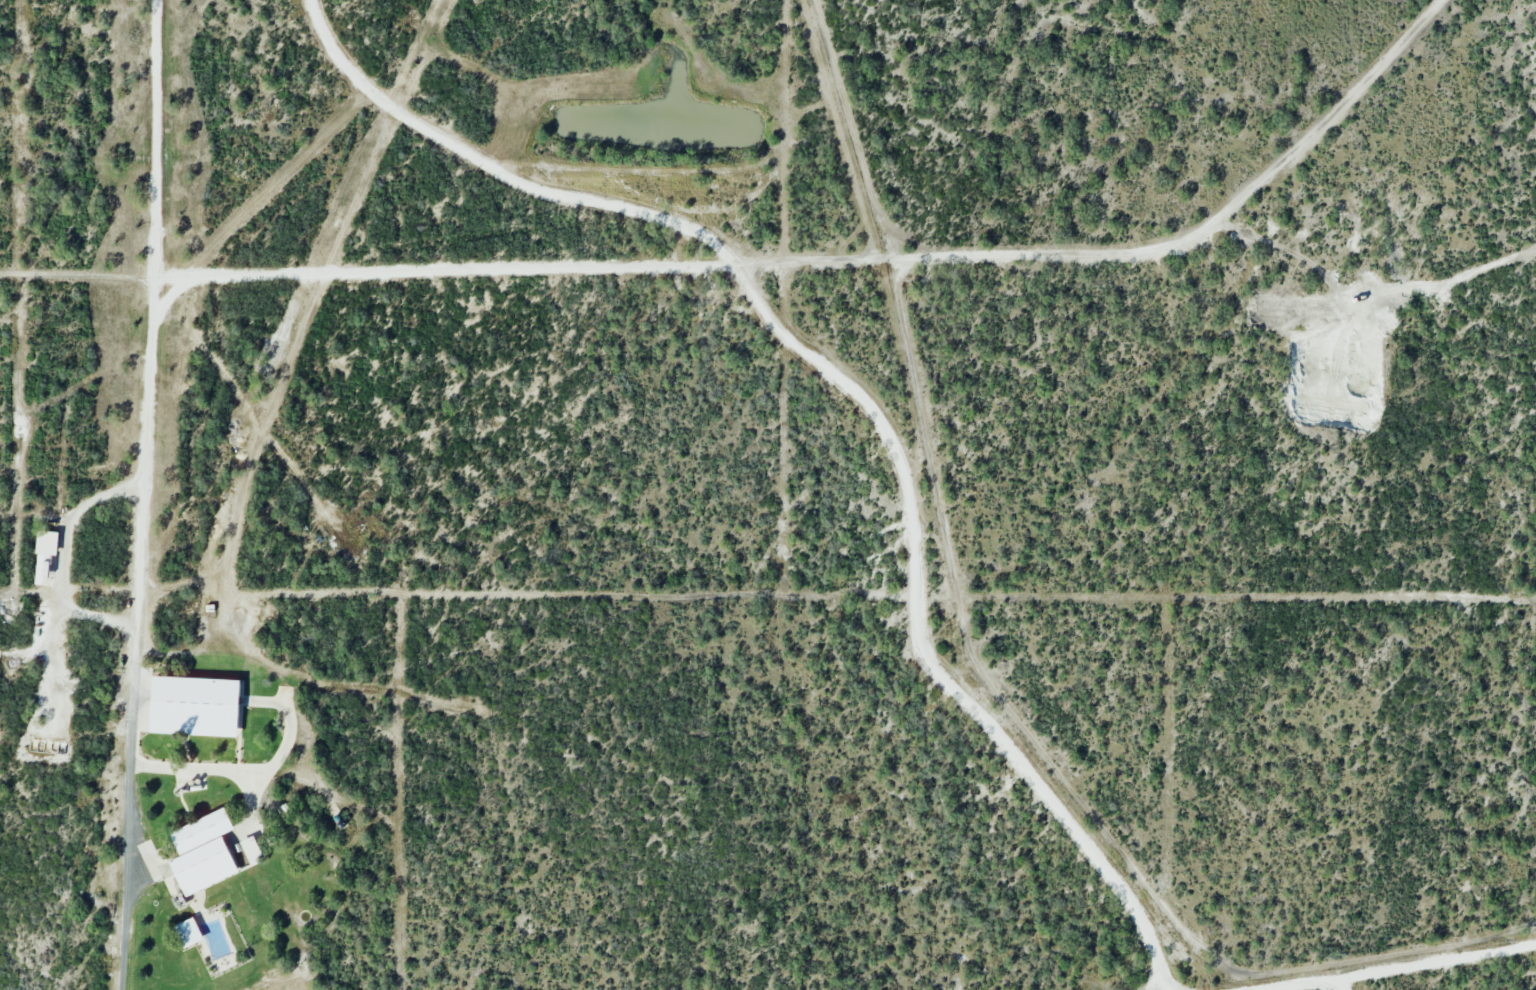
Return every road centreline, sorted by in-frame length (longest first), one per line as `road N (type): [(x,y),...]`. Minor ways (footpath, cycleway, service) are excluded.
road 1 (track): [(314,0),(347,62),(436,136),(539,190),(676,218),(735,267),(803,352),(882,420),(909,479),(925,654),(1001,736),(1141,917),(1159,989)]
road 2 (track): [(142,482),(163,178),(162,0)]
road 3 (track): [(1333,986),(1535,950)]

